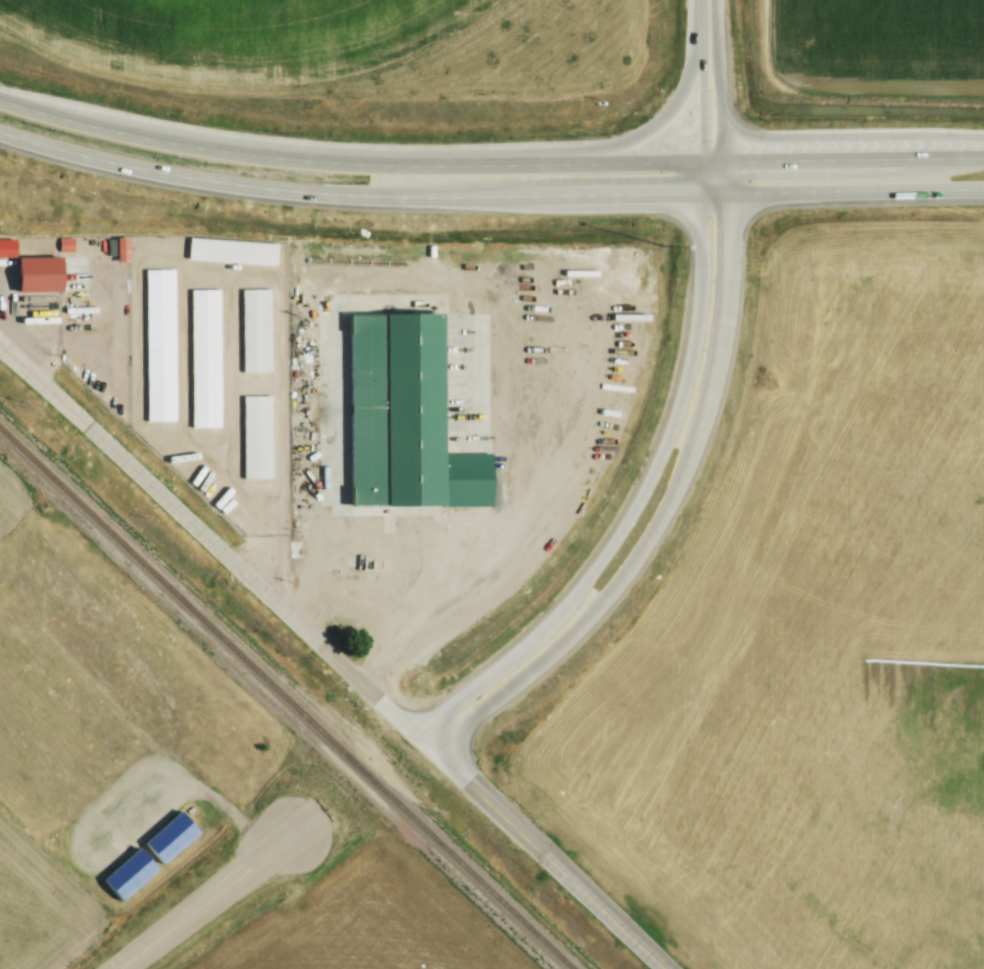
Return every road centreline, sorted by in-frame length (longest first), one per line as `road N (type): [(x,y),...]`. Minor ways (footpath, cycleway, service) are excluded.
road 1 (trunk): [(723,162),(330,163),(130,135),(0,100)]
road 2 (trunk): [(0,131),(116,163),(356,195),(700,192)]
road 3 (tertiary): [(436,755),(599,604),(654,530),(719,364),(727,192)]
road 4 (tertiary): [(700,192),(694,321),(678,397),(644,482),(589,570),(537,629),(411,732)]
road 5 (residential): [(411,732),(0,344)]
road 6 (tertiary): [(665,968),(411,732)]
road 7 (trunk): [(700,192),(983,188)]
road 8 (trunk): [(983,158),(723,162)]
road 9 (trunk): [(700,28),(679,99),(652,129),(543,164)]
road 10 (residential): [(286,840),(112,968)]
road 11 (secondary): [(727,192),(711,0)]
road 12 (secondary): [(703,0),(700,192)]

